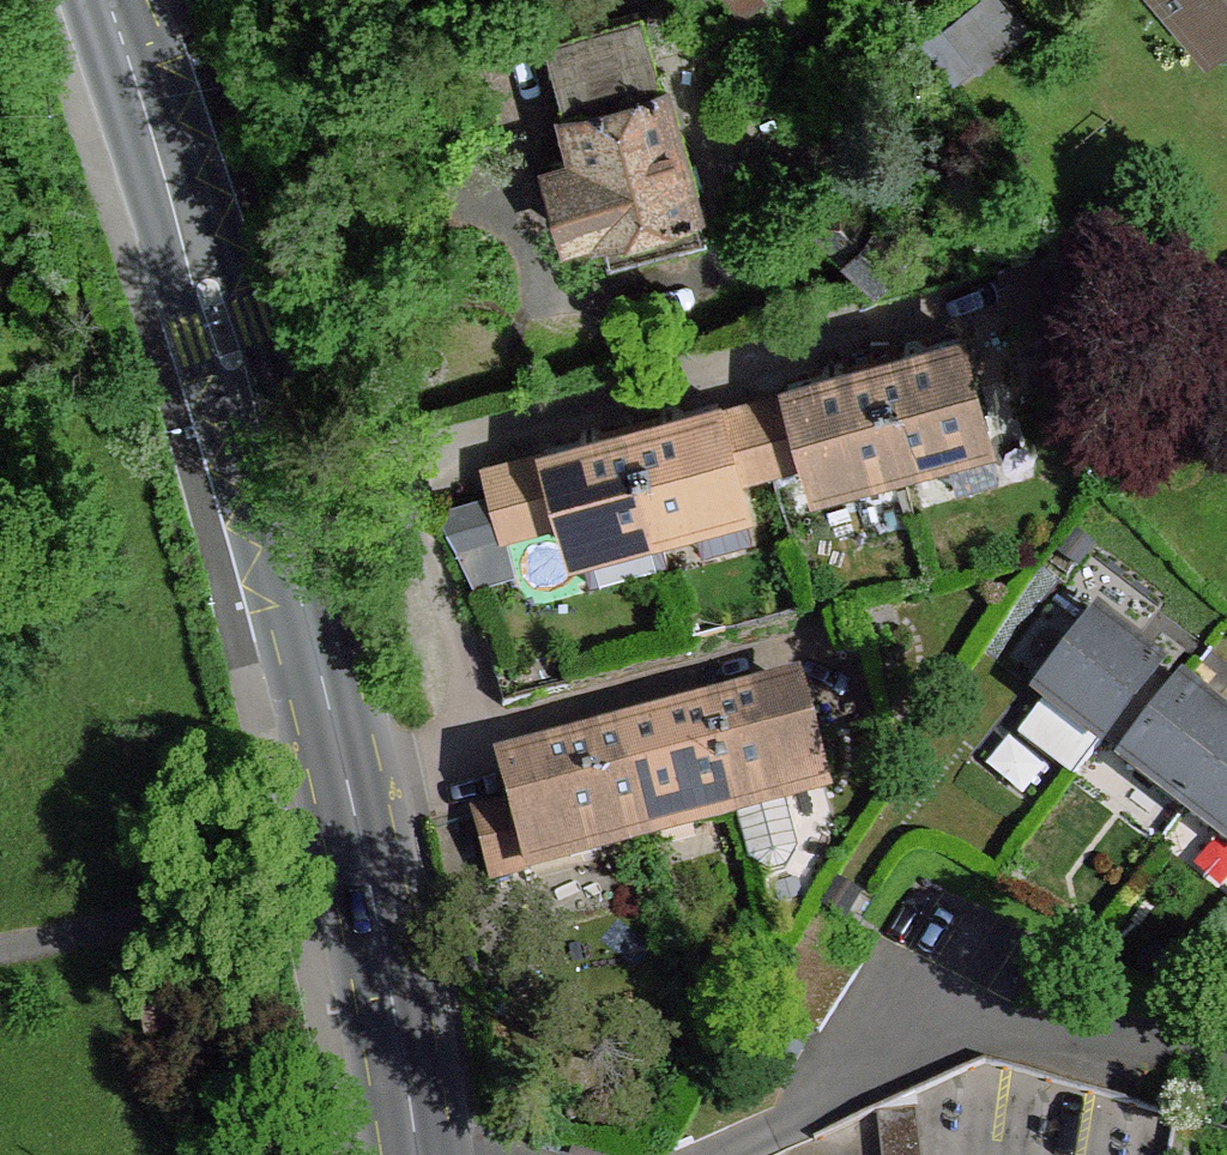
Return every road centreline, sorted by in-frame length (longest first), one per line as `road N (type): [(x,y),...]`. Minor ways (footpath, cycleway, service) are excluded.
road 1 (secondary): [(417,1154),(350,793),(291,563),(105,0)]

